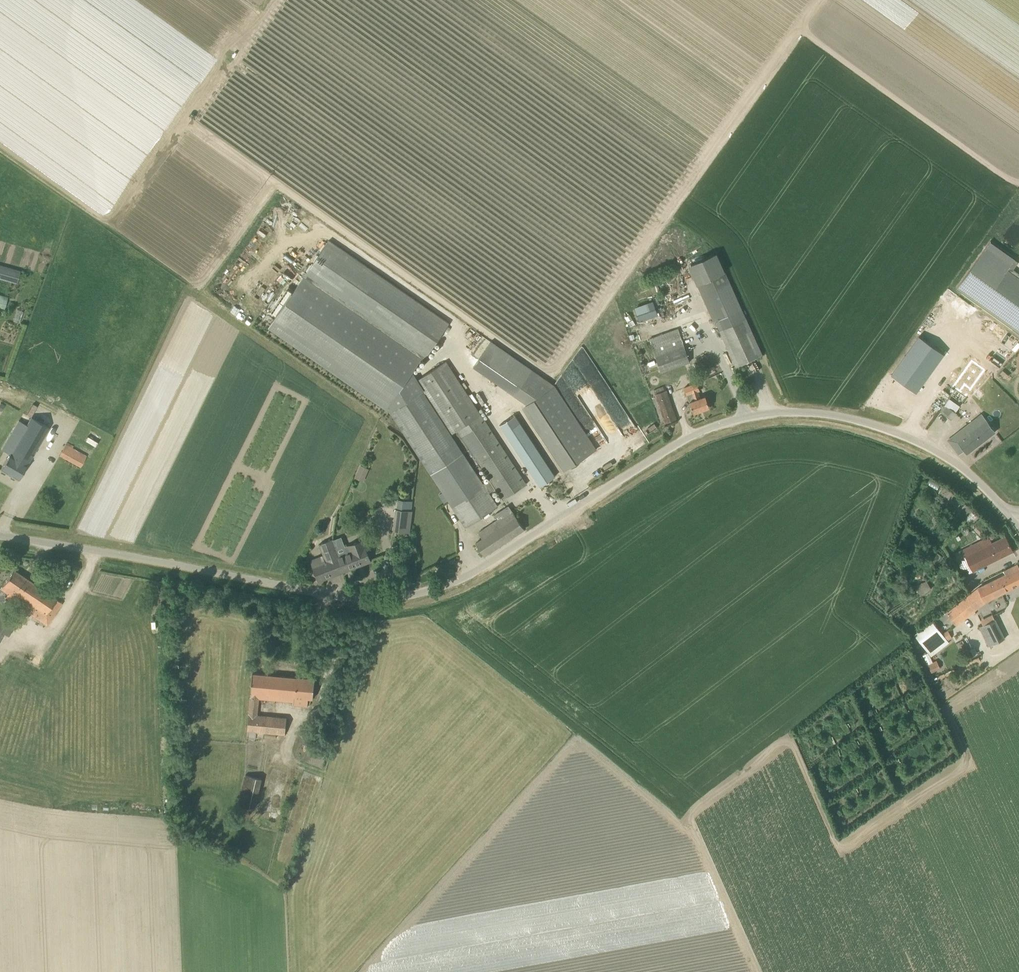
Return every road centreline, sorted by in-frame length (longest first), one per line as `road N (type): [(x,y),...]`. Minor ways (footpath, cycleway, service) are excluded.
road 1 (unclassified): [(1018,526),(959,464),(929,447),(809,413),(737,419),(685,439),(468,578),(394,601),(349,601),(0,536)]

